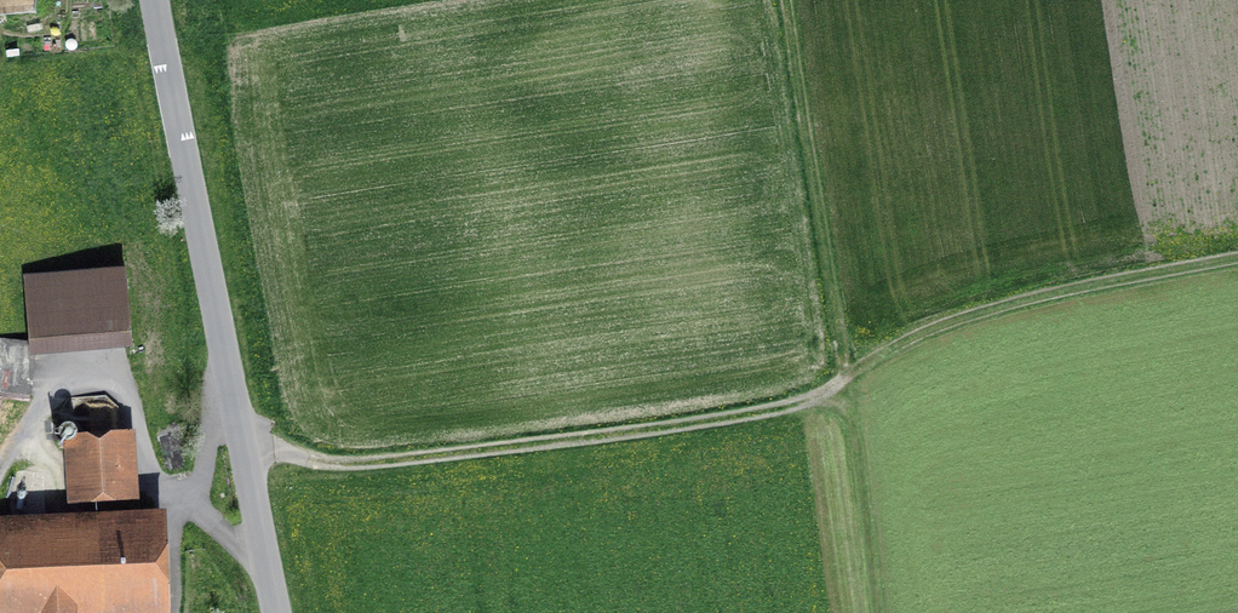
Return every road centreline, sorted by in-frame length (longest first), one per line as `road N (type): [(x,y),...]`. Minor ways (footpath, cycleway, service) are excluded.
road 1 (track): [(246,448),(353,463),(772,411),(828,391),(904,341),(1050,290),(1237,249)]
road 2 (tertiary): [(275,612),(159,0)]
road 3 (track): [(268,578),(181,498),(122,397),(77,388),(0,474)]
road 4 (track): [(795,0),(847,377)]
road 5 (track): [(246,448),(218,428),(175,510),(166,612)]

